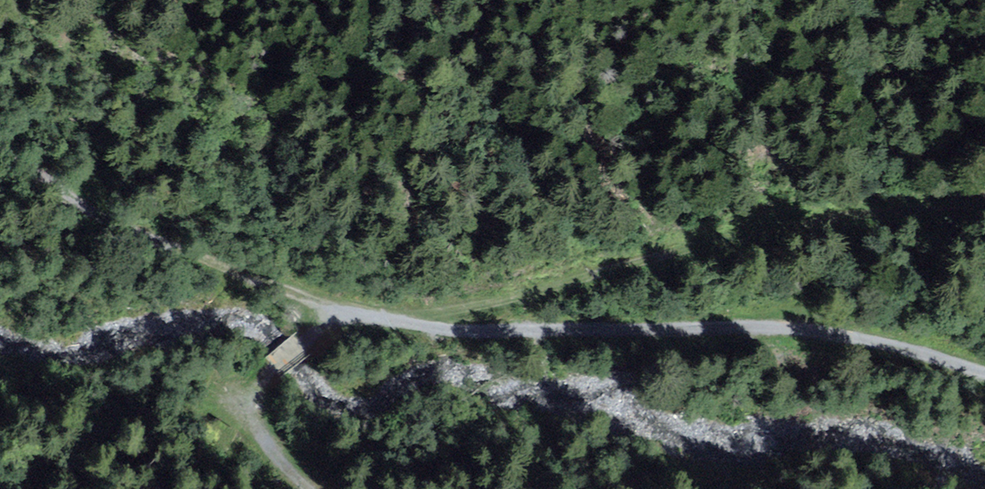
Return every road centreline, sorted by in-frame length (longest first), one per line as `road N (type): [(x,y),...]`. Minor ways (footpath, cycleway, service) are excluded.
road 1 (track): [(984,211),(815,220),(407,326)]
road 2 (track): [(984,374),(788,328),(407,326)]
road 3 (track): [(344,315),(271,367),(248,411),(258,438),(305,488)]
road 4 (track): [(344,315),(175,247)]

